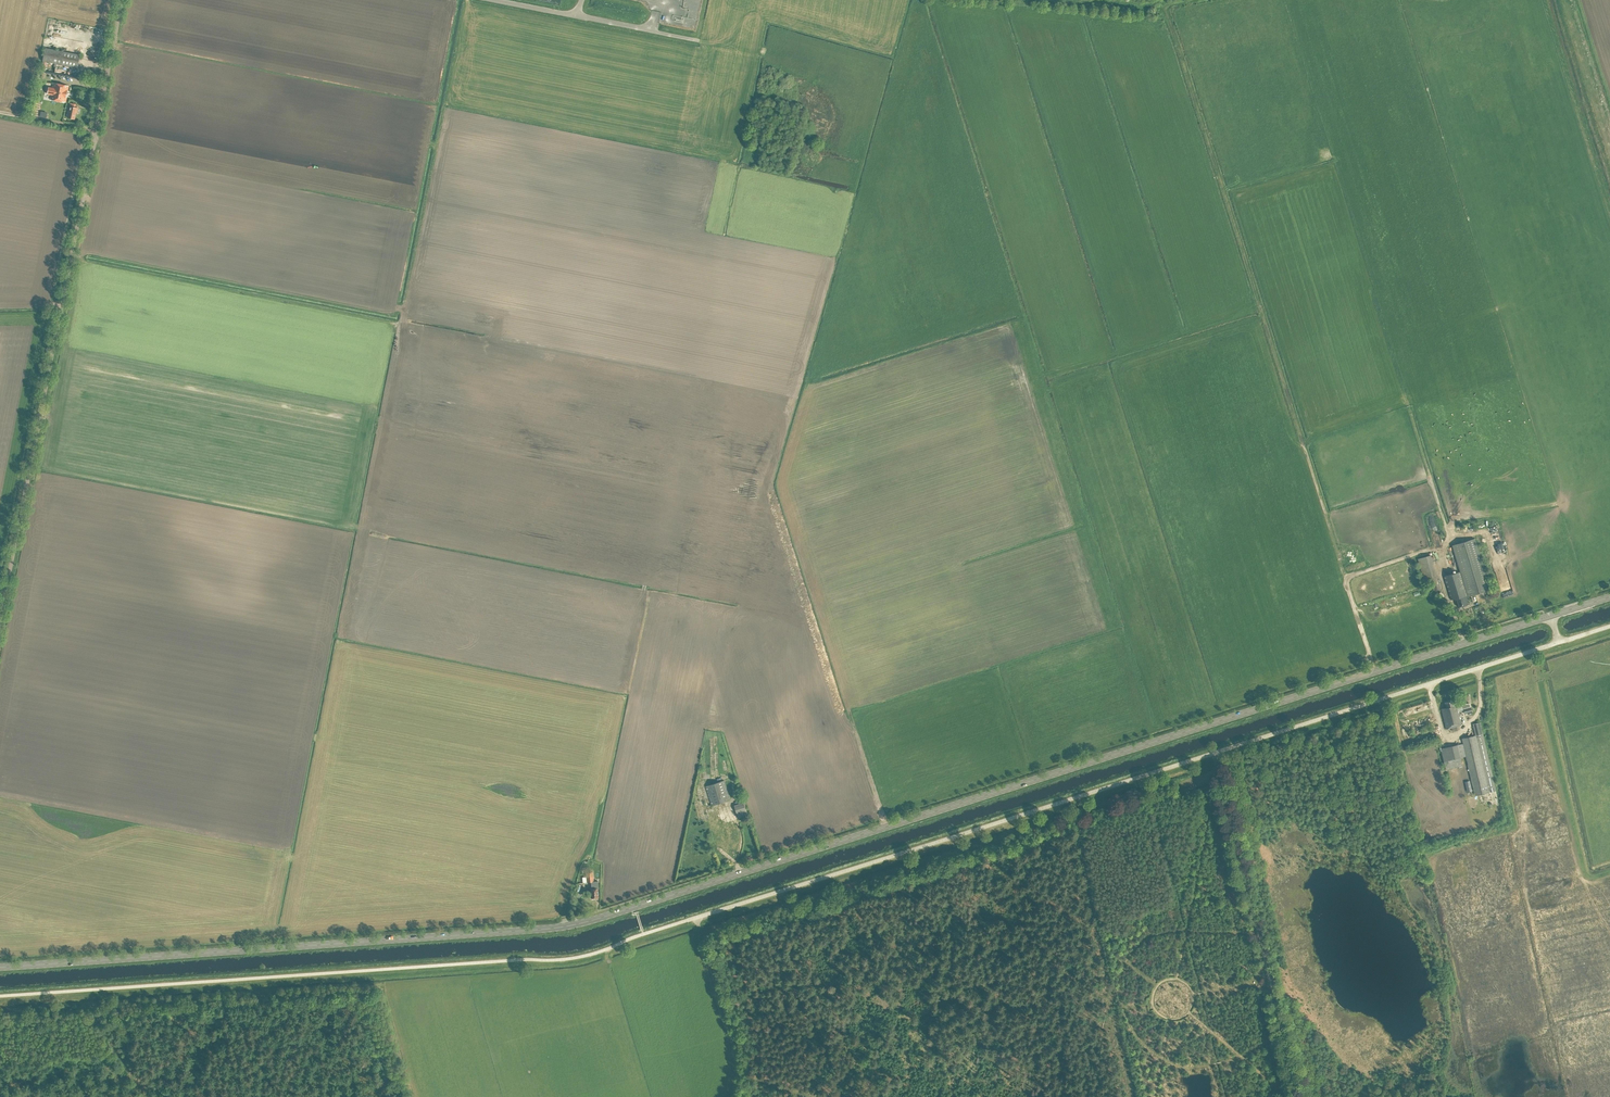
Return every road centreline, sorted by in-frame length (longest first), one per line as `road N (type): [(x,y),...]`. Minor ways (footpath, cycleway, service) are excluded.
road 1 (primary): [(0,967),(589,921),(1550,614)]
road 2 (unclassified): [(1558,642),(687,920)]
road 3 (track): [(1373,672),(1165,7),(1093,0)]
road 4 (unclassified): [(0,617),(122,0)]
road 5 (track): [(1298,1096),(1219,774)]

